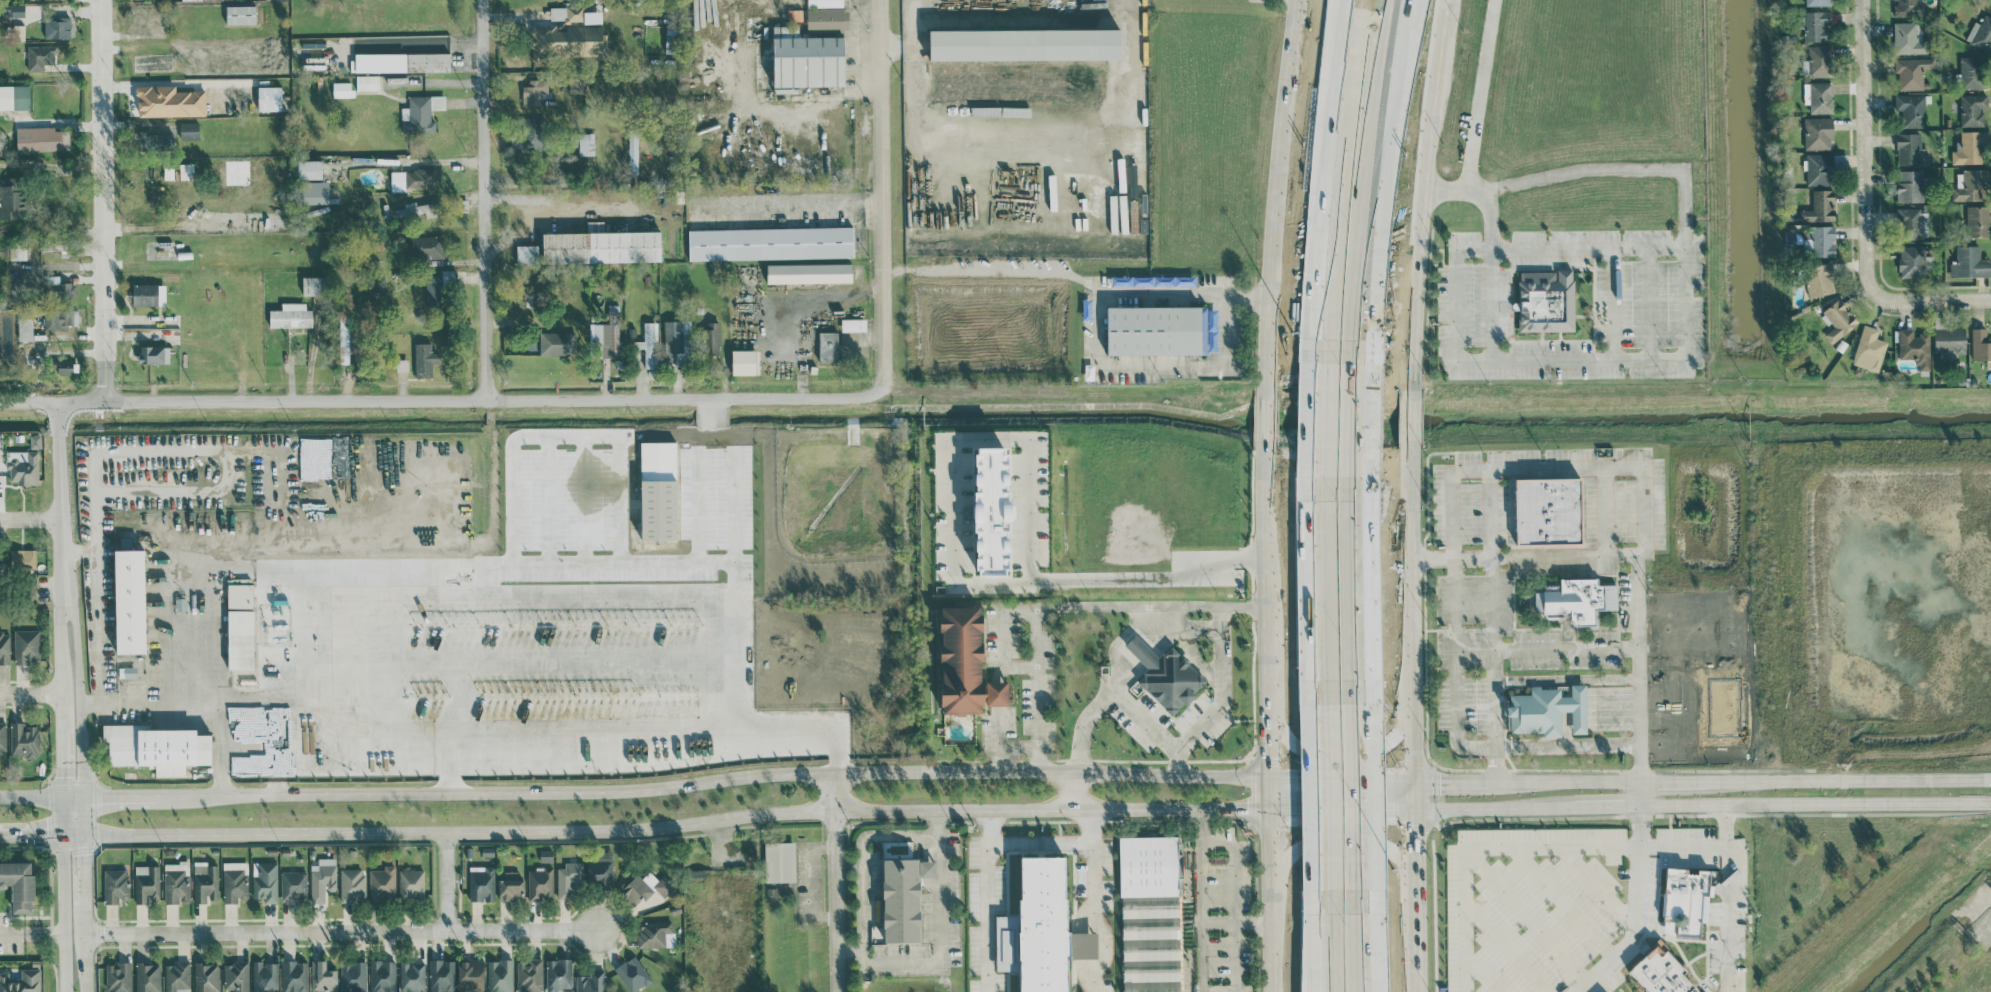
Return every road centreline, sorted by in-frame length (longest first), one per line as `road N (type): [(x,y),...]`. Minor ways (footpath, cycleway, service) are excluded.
road 1 (tertiary): [(1268,776),(833,772),(629,791),(0,798)]
road 2 (tertiary): [(88,834),(632,831),(834,811),(1270,812)]
road 3 (residential): [(0,402),(868,396),(880,388)]
road 4 (primary): [(1417,782),(1416,399),(1449,0)]
road 5 (primary): [(1301,0),(1272,293),(1269,636)]
road 6 (tertiary): [(1415,812),(1990,802)]
road 7 (tertiary): [(1990,779),(1417,782)]
road 8 (residential): [(88,931),(599,931)]
road 9 (tertiary): [(65,590),(57,692),(65,991)]
road 10 (residential): [(98,0),(99,401)]
road 11 (residential): [(484,0),(485,400)]
road 12 (residential): [(882,205),(486,211)]
road 13 (residential): [(884,0),(880,388)]
road 14 (motorway): [(1351,59),(1324,371)]
road 15 (residential): [(1862,0),(1872,293)]
road 16 (primary): [(1267,721),(1274,991)]
road 17 (tertiary): [(88,834),(80,664),(65,590)]
road 18 (motorway): [(1344,368),(1373,126)]
road 19 (motorway): [(1320,487),(1329,715)]
road 20 (motorway): [(1352,708),(1342,489)]
road 21 (residential): [(837,991),(833,772)]
road 22 (motorway): [(1357,919),(1352,708)]
road 23 (motorway): [(1329,715),(1331,921)]
road 24 (primary): [(1413,883),(1377,844),(1308,847),(1294,853),(1272,905)]
road 25 (tertiary): [(59,401),(65,590)]
road 26 (primary): [(1267,721),(1301,743),(1377,743),(1393,735),(1412,694)]
road 27 (tertiary): [(89,991),(88,834)]
road 28 (tertiary): [(1417,782),(1268,776)]
road 29 (tertiary): [(1270,812),(1415,812)]
road 30 (motorway): [(1373,126),(1409,0)]
road 31 (motorway): [(1373,126),(1393,0)]
road 32 (motorway): [(1342,489),(1344,368)]
road 33 (residential): [(1872,293),(1896,303),(1990,301)]

